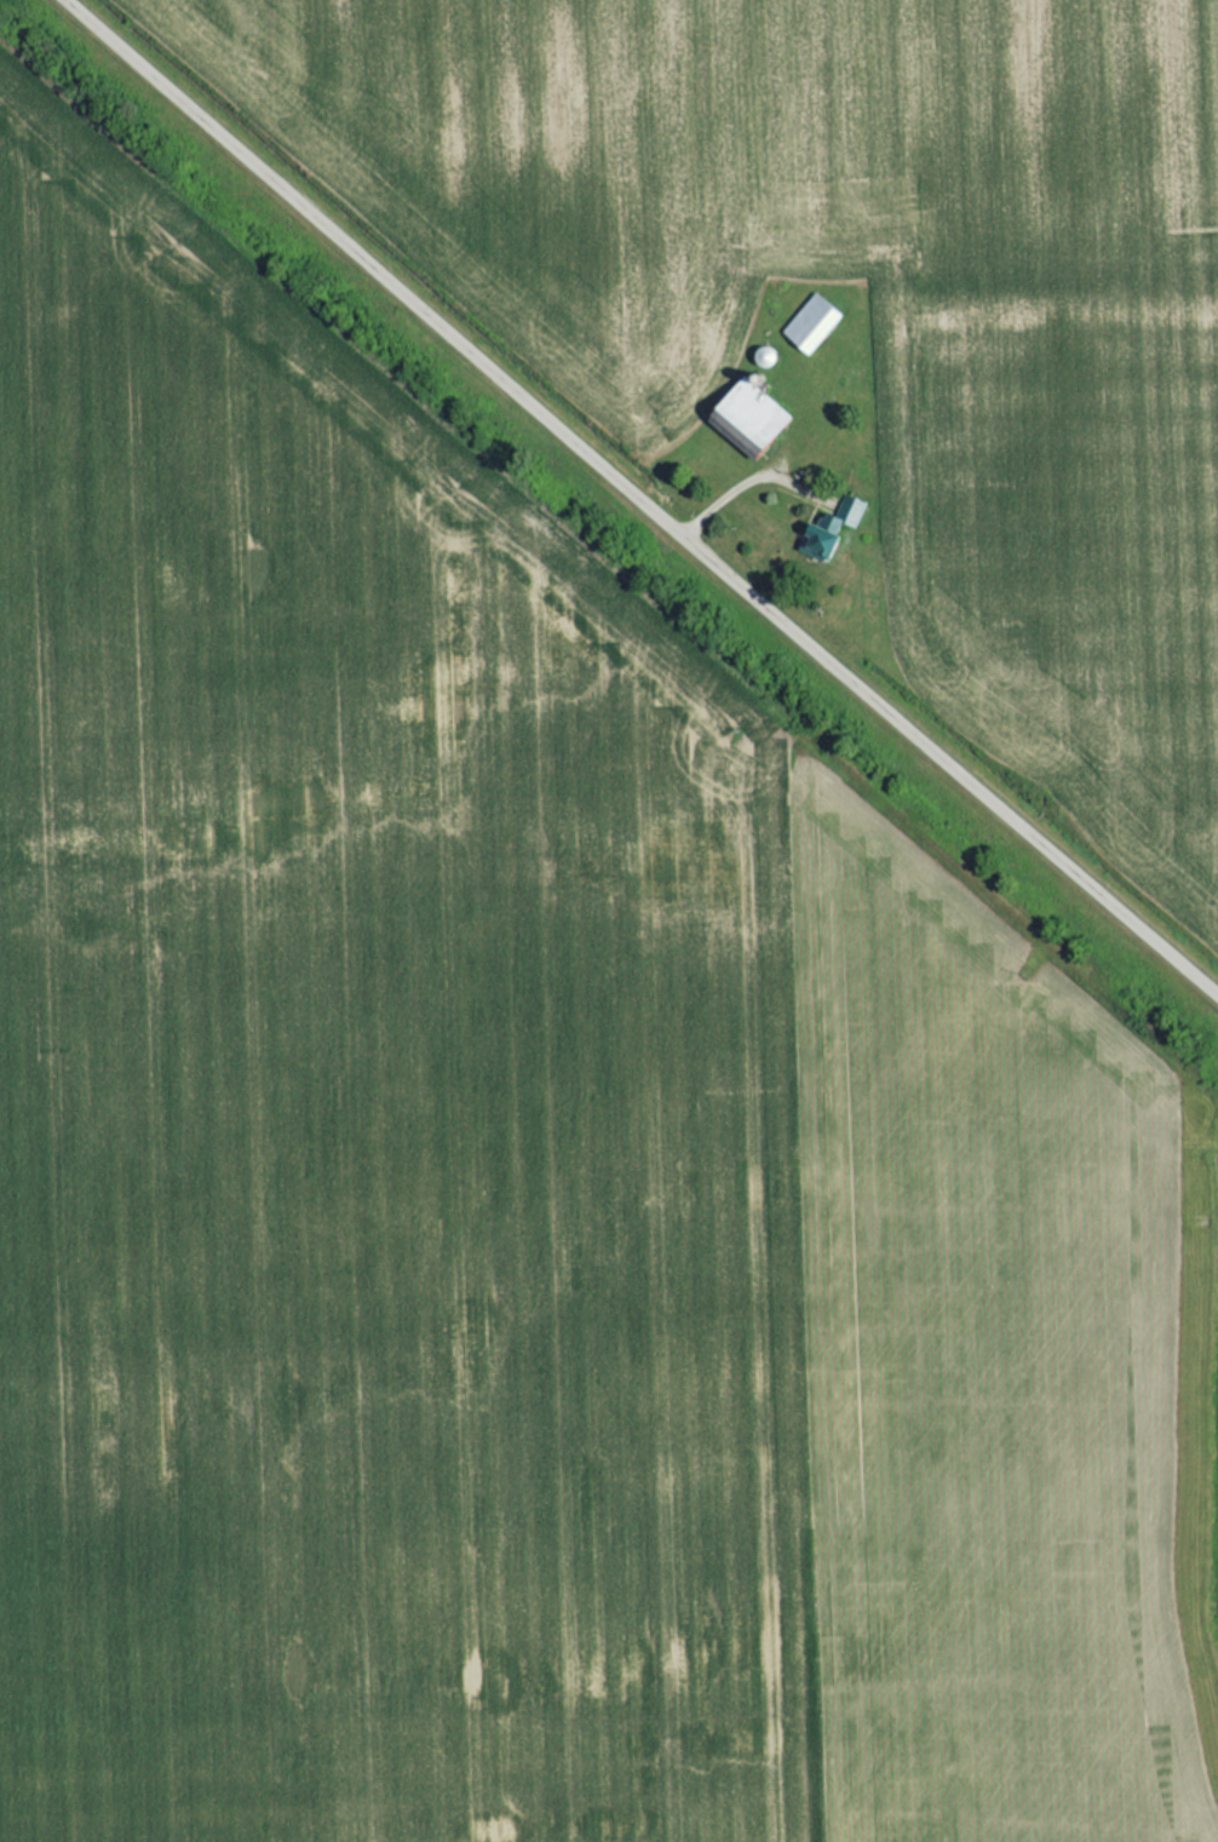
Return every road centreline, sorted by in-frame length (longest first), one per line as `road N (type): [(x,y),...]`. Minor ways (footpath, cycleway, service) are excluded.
road 1 (residential): [(1217,995),(76,0)]

